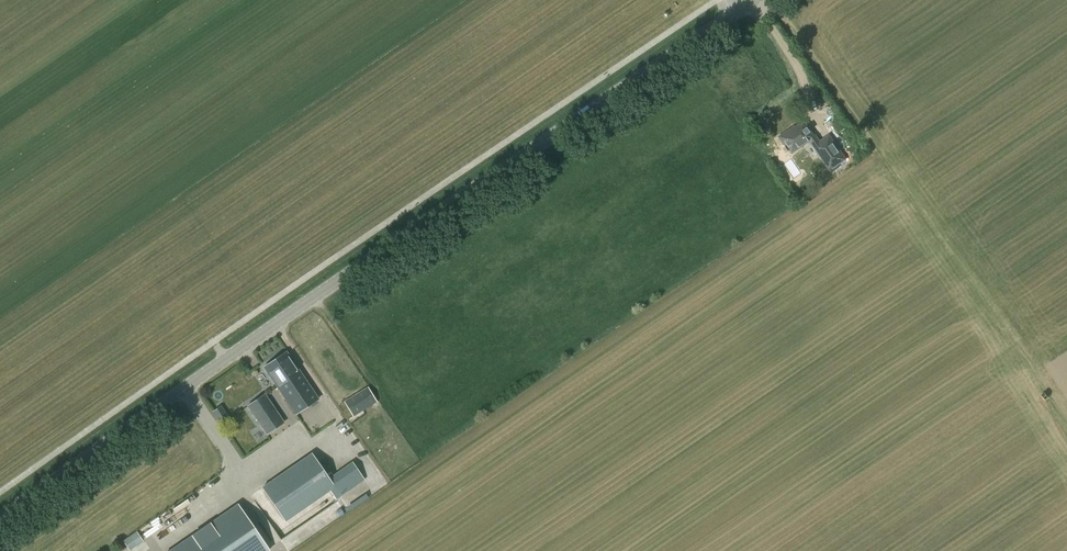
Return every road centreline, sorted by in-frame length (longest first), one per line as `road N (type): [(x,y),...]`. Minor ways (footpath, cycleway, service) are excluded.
road 1 (tertiary): [(0,518),(756,0)]

